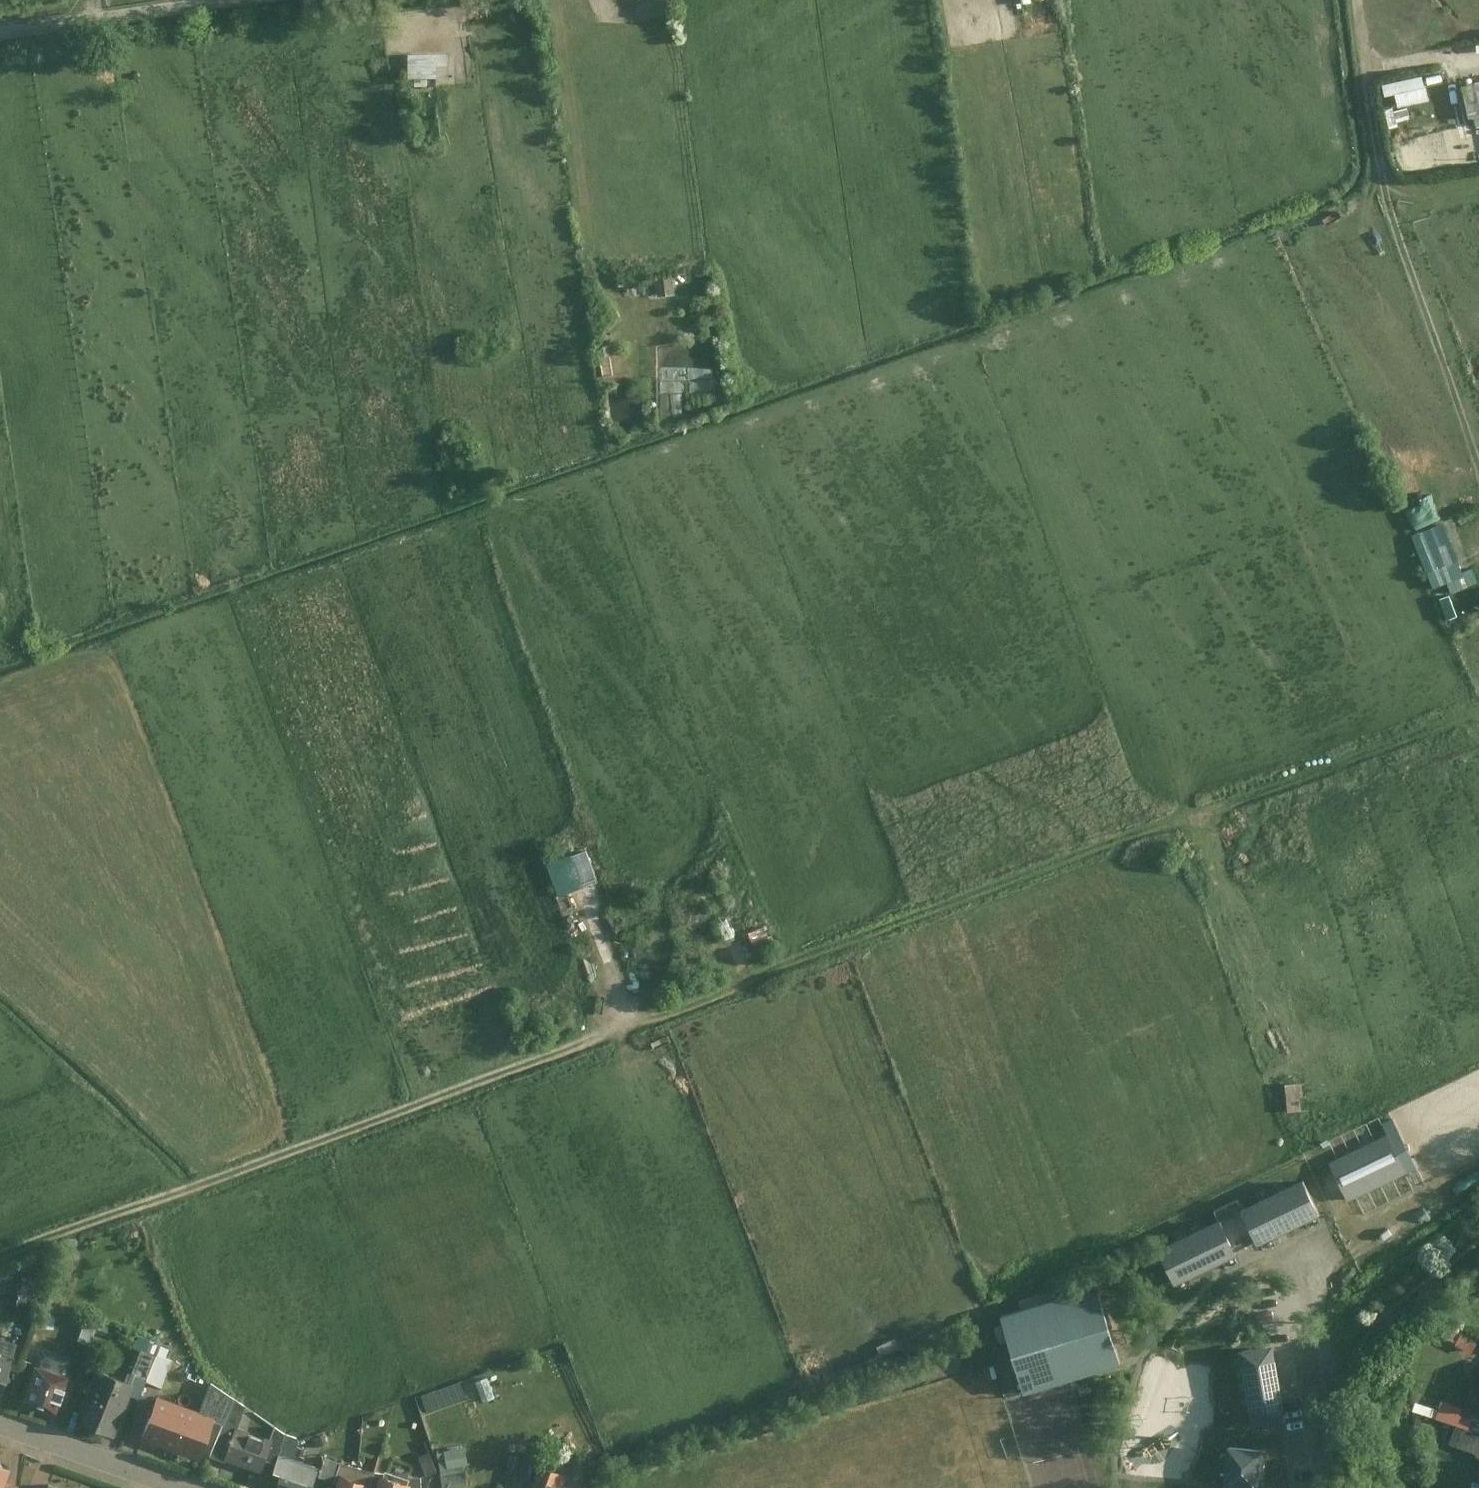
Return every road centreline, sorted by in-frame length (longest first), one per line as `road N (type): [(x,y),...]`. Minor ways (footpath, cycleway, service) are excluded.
road 1 (track): [(0,1264),(1178,827)]
road 2 (track): [(1351,0),(1378,210),(1477,492)]
road 3 (residential): [(185,1487),(0,1422)]

